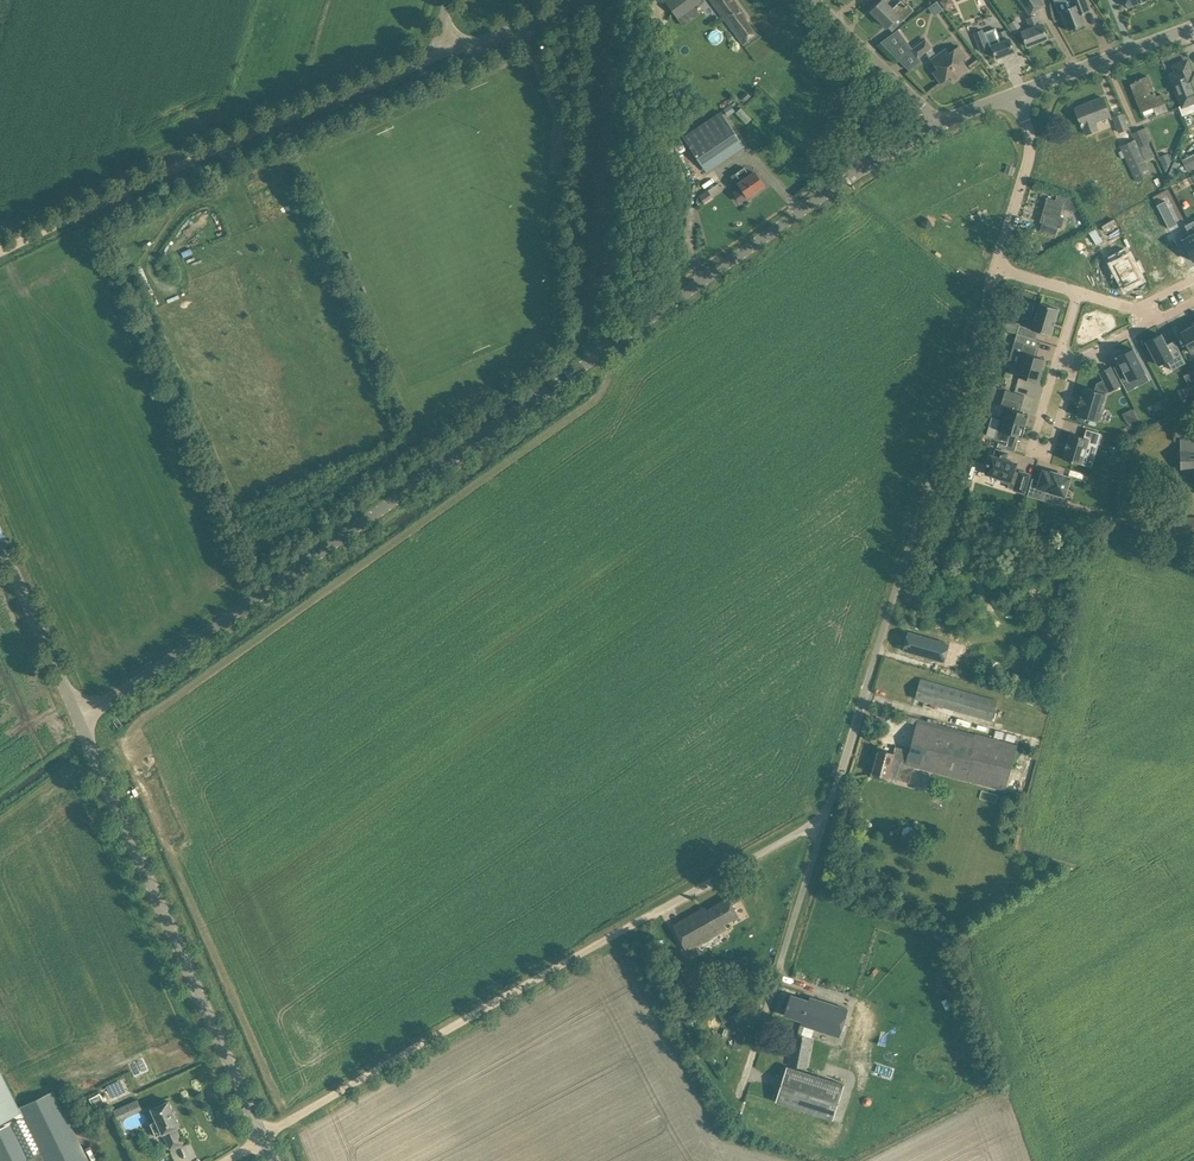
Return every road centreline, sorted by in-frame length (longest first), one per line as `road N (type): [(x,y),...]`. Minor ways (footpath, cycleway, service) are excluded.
road 1 (tertiary): [(76,717),(865,159),(937,121)]
road 2 (unclassified): [(827,816),(996,272)]
road 3 (track): [(448,50),(0,252)]
road 4 (tertiary): [(273,1160),(76,717)]
road 5 (track): [(227,1160),(627,926)]
road 6 (unclassified): [(737,1088),(827,816)]
road 7 (unclassified): [(627,926),(827,816)]
road 8 (residential): [(1059,357),(1033,449),(1051,454),(1076,362)]
road 9 (track): [(737,1088),(700,1067),(627,926)]
road 10 (residential): [(583,0),(448,50),(449,0)]
road 11 (tertiary): [(76,717),(0,543)]
road 12 (tertiary): [(1016,94),(1193,28)]
road 13 (unclassified): [(996,272),(1031,160),(1016,94)]
road 14 (residential): [(937,121),(819,0)]

